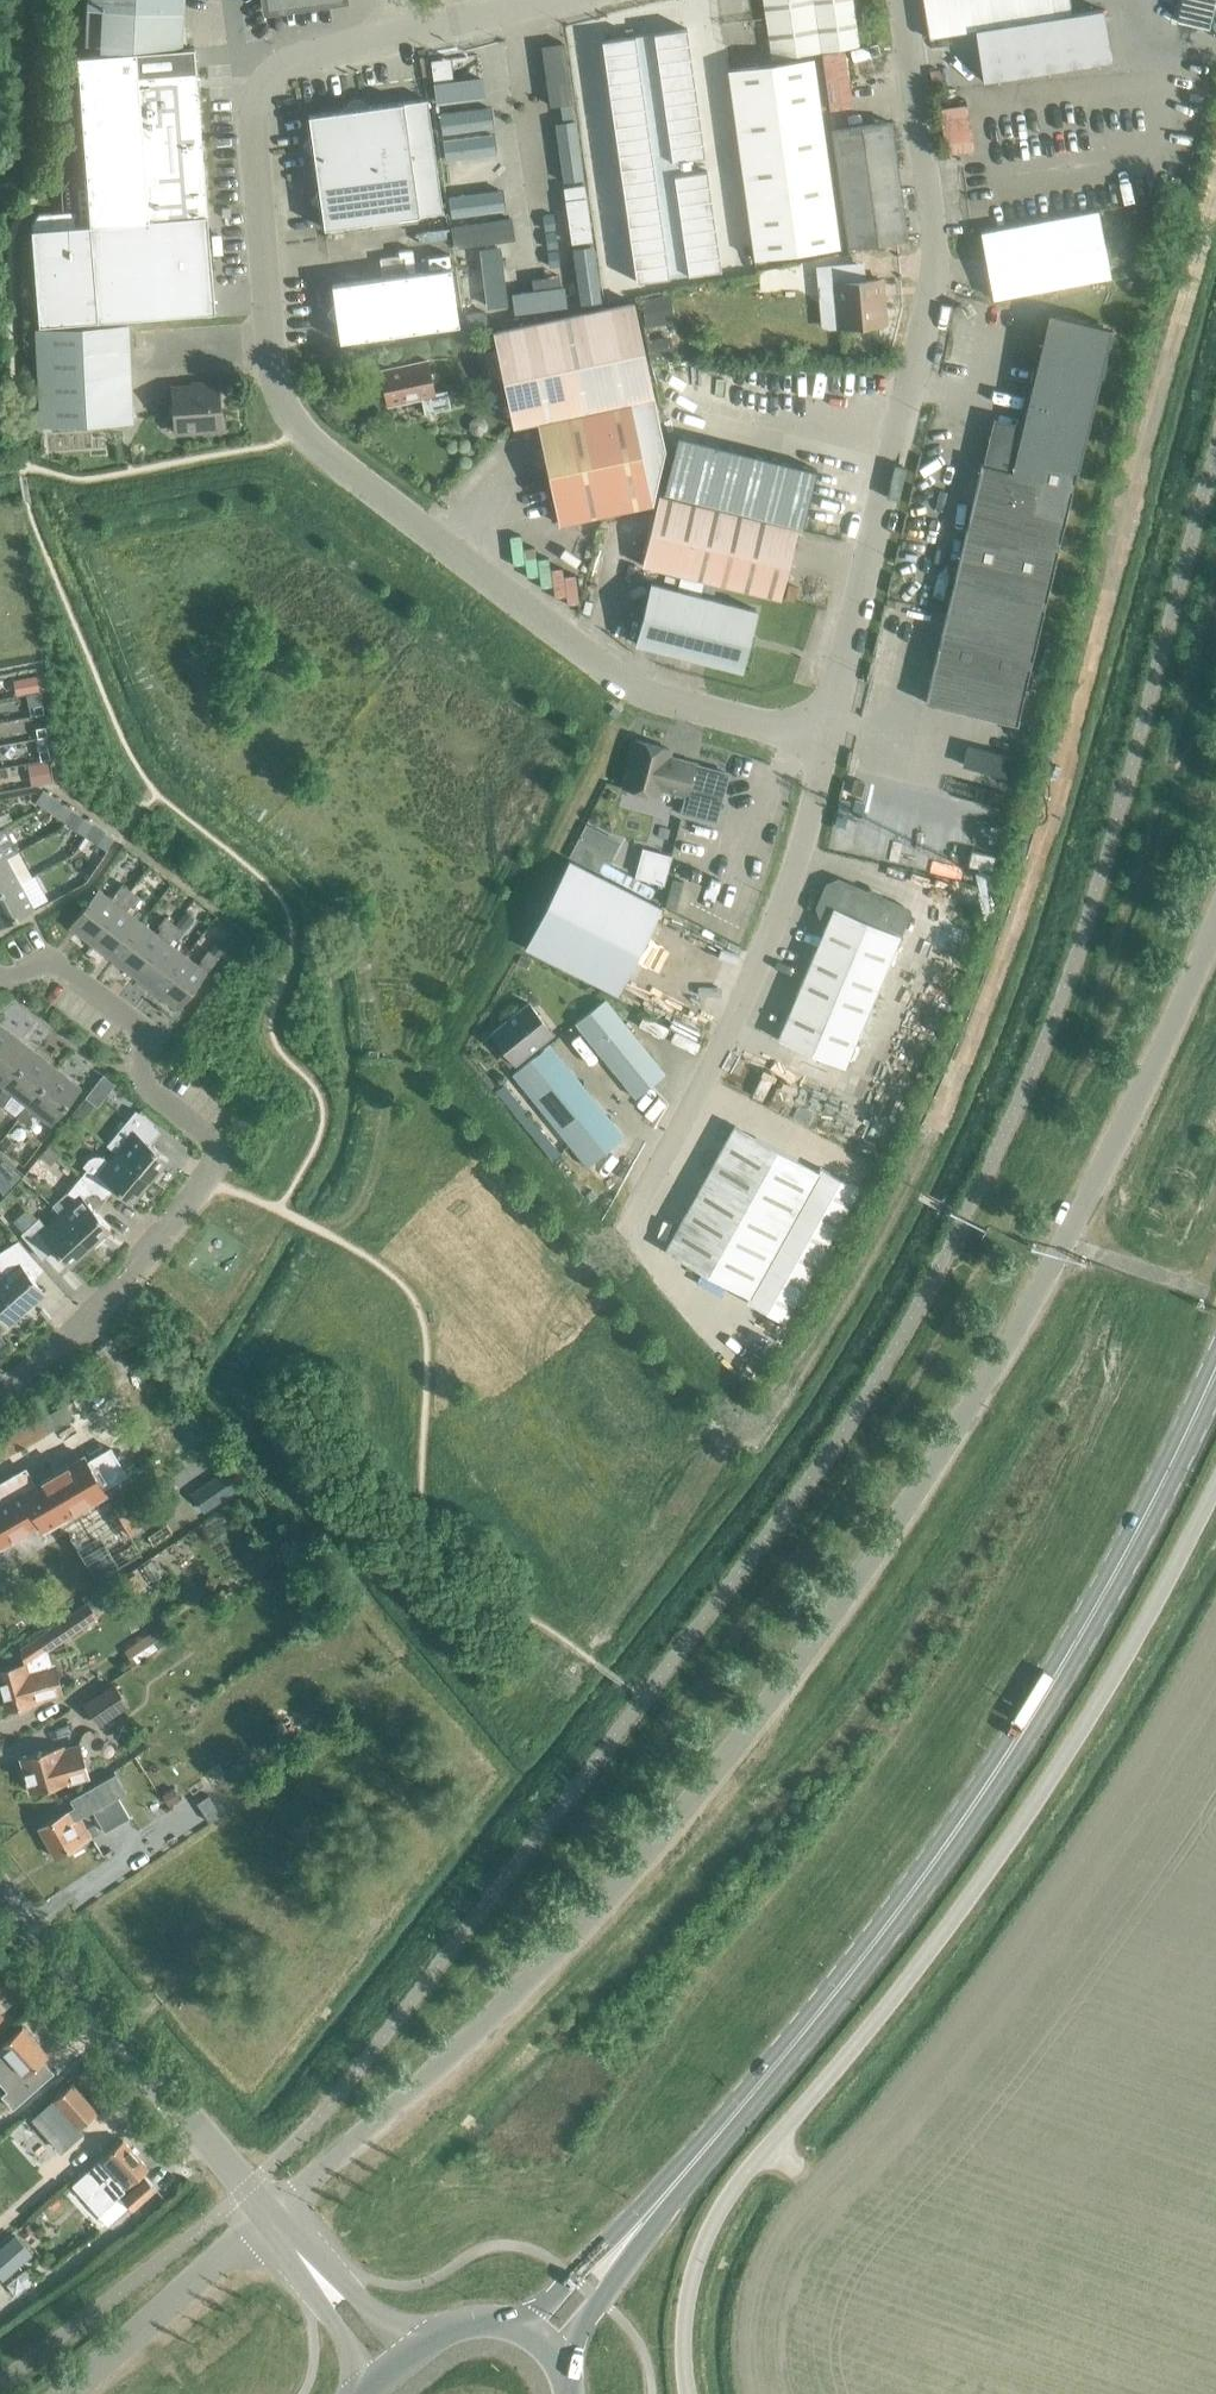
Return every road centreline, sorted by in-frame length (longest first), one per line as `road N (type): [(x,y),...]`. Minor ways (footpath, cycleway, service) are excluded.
road 1 (unclassified): [(1215,920),(1139,1092),(994,1360),(724,1762),(497,2015),(267,2216)]
road 2 (unclassified): [(828,742),(641,689),(302,426),(271,356),(256,104),(287,64),(399,32)]
road 3 (unclassified): [(1215,1483),(1063,1762),(934,1954),(741,2184),(697,2265),(682,2343),(687,2393)]
road 4 (primary): [(649,2213),(891,1923),(1024,1733),(1156,1503),(1215,1371)]
road 5 (unclassified): [(828,742),(935,266),(901,0)]
road 6 (residential): [(0,1382),(89,1315),(205,1180),(213,1146),(147,1086),(140,1025),(61,967),(0,972)]
road 7 (unclassified): [(632,1209),(749,987),(794,872),(828,742)]
road 8 (tertiary): [(267,2216),(0,1886)]
road 9 (unclassified): [(267,2216),(61,2393)]
road 10 (primary): [(560,2363),(649,2213)]
road 11 (primary): [(649,2213),(517,2327)]
road 12 (tertiary): [(410,2348),(298,2253)]
road 13 (tertiary): [(298,2253),(369,2380)]
road 14 (unclassified): [(399,32),(540,0)]

